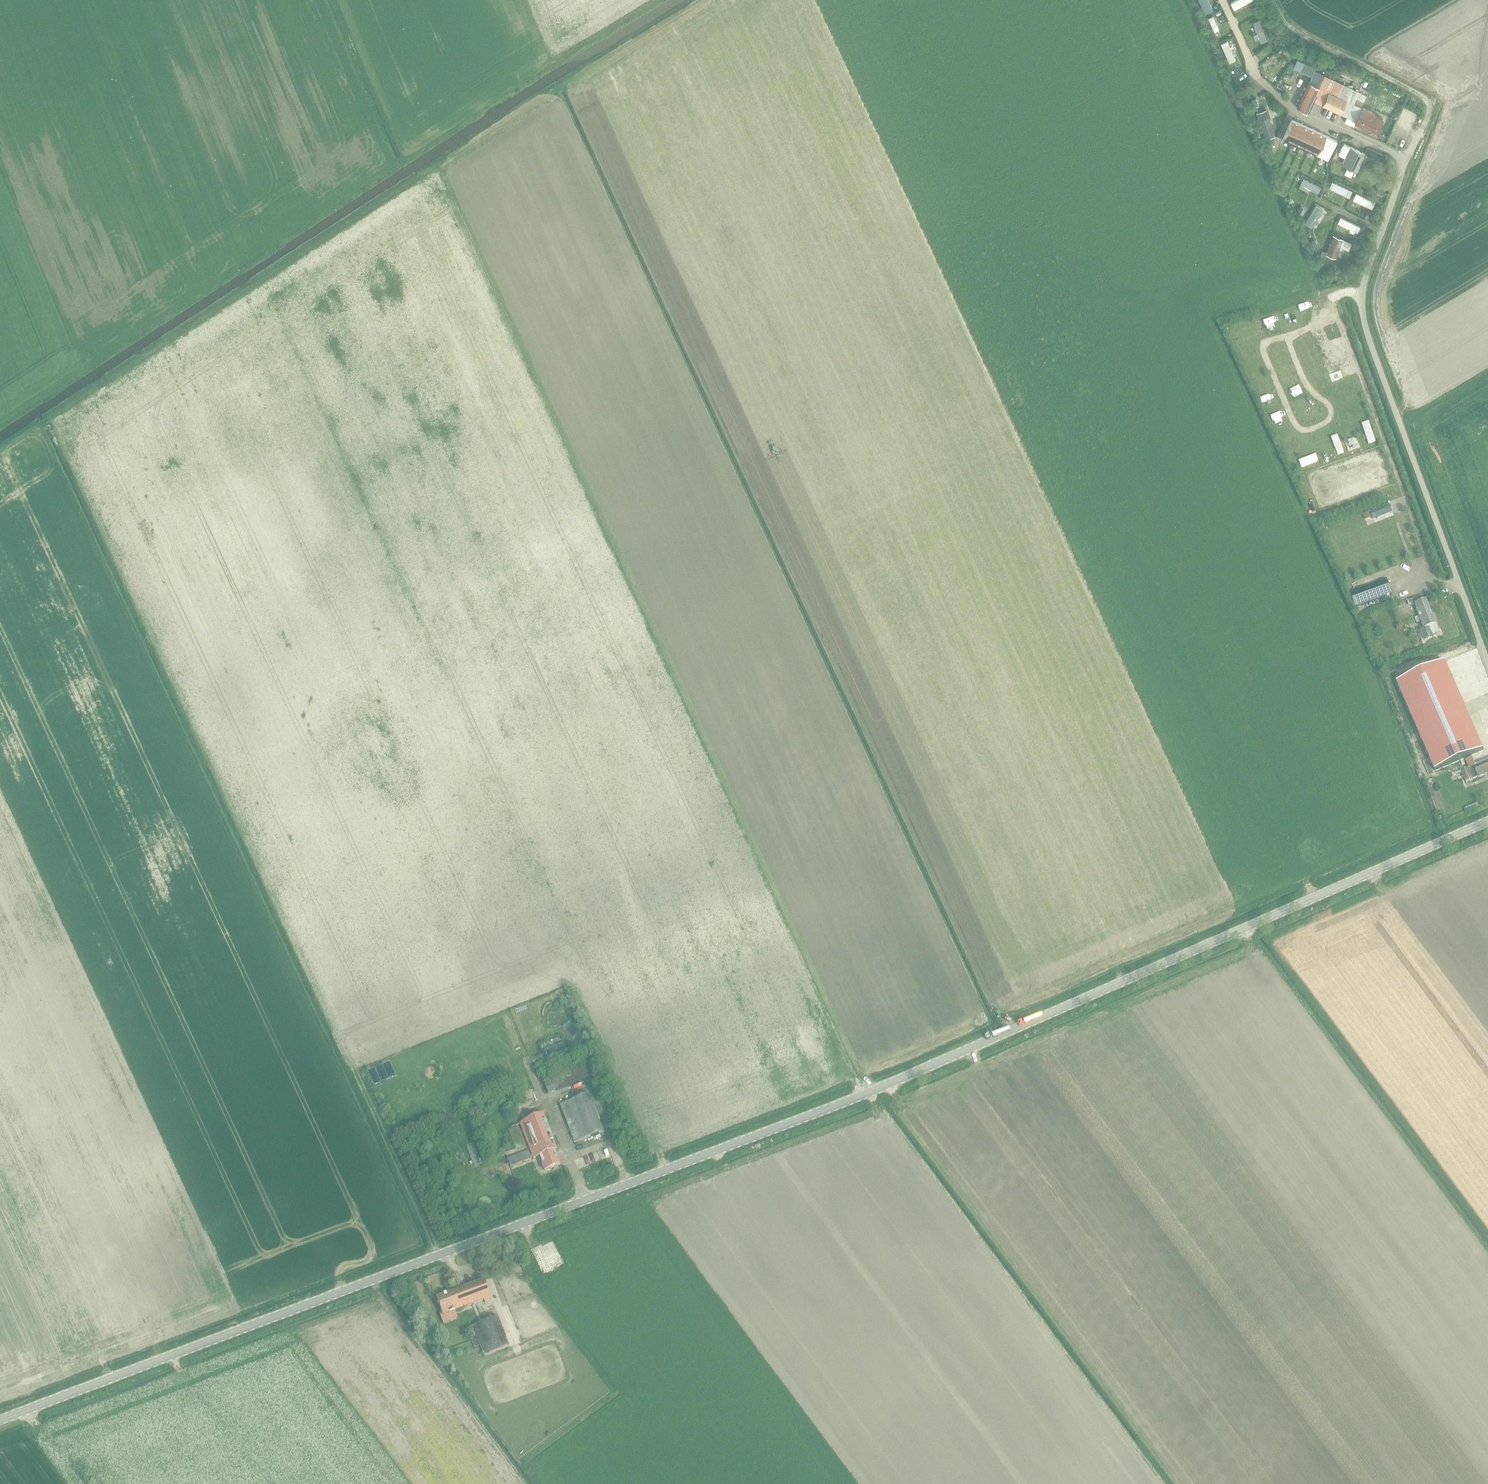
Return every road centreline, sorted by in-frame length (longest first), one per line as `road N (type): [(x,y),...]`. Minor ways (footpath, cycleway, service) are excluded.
road 1 (tertiary): [(0,1419),(433,1246),(851,1092),(1487,822)]
road 2 (residential): [(1487,663),(1363,314),(1368,268),(1419,136)]
road 3 (track): [(1419,136),(1431,110),(1426,99),(1296,36),(1272,0)]
road 4 (track): [(1354,357),(1404,495)]

